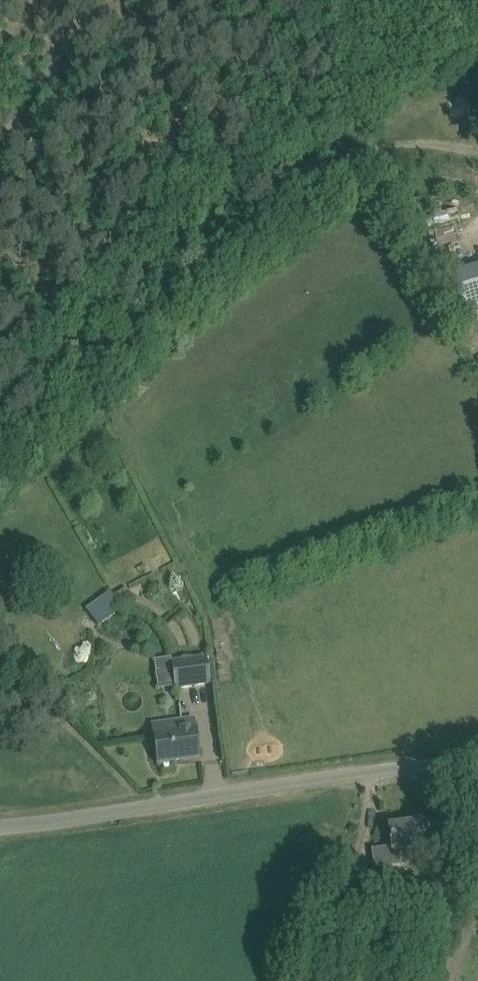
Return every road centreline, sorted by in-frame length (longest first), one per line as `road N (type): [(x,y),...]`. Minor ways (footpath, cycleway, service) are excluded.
road 1 (track): [(0,425),(201,254),(339,170),(402,160),(477,163)]
road 2 (unclassified): [(0,822),(128,812),(477,758)]

